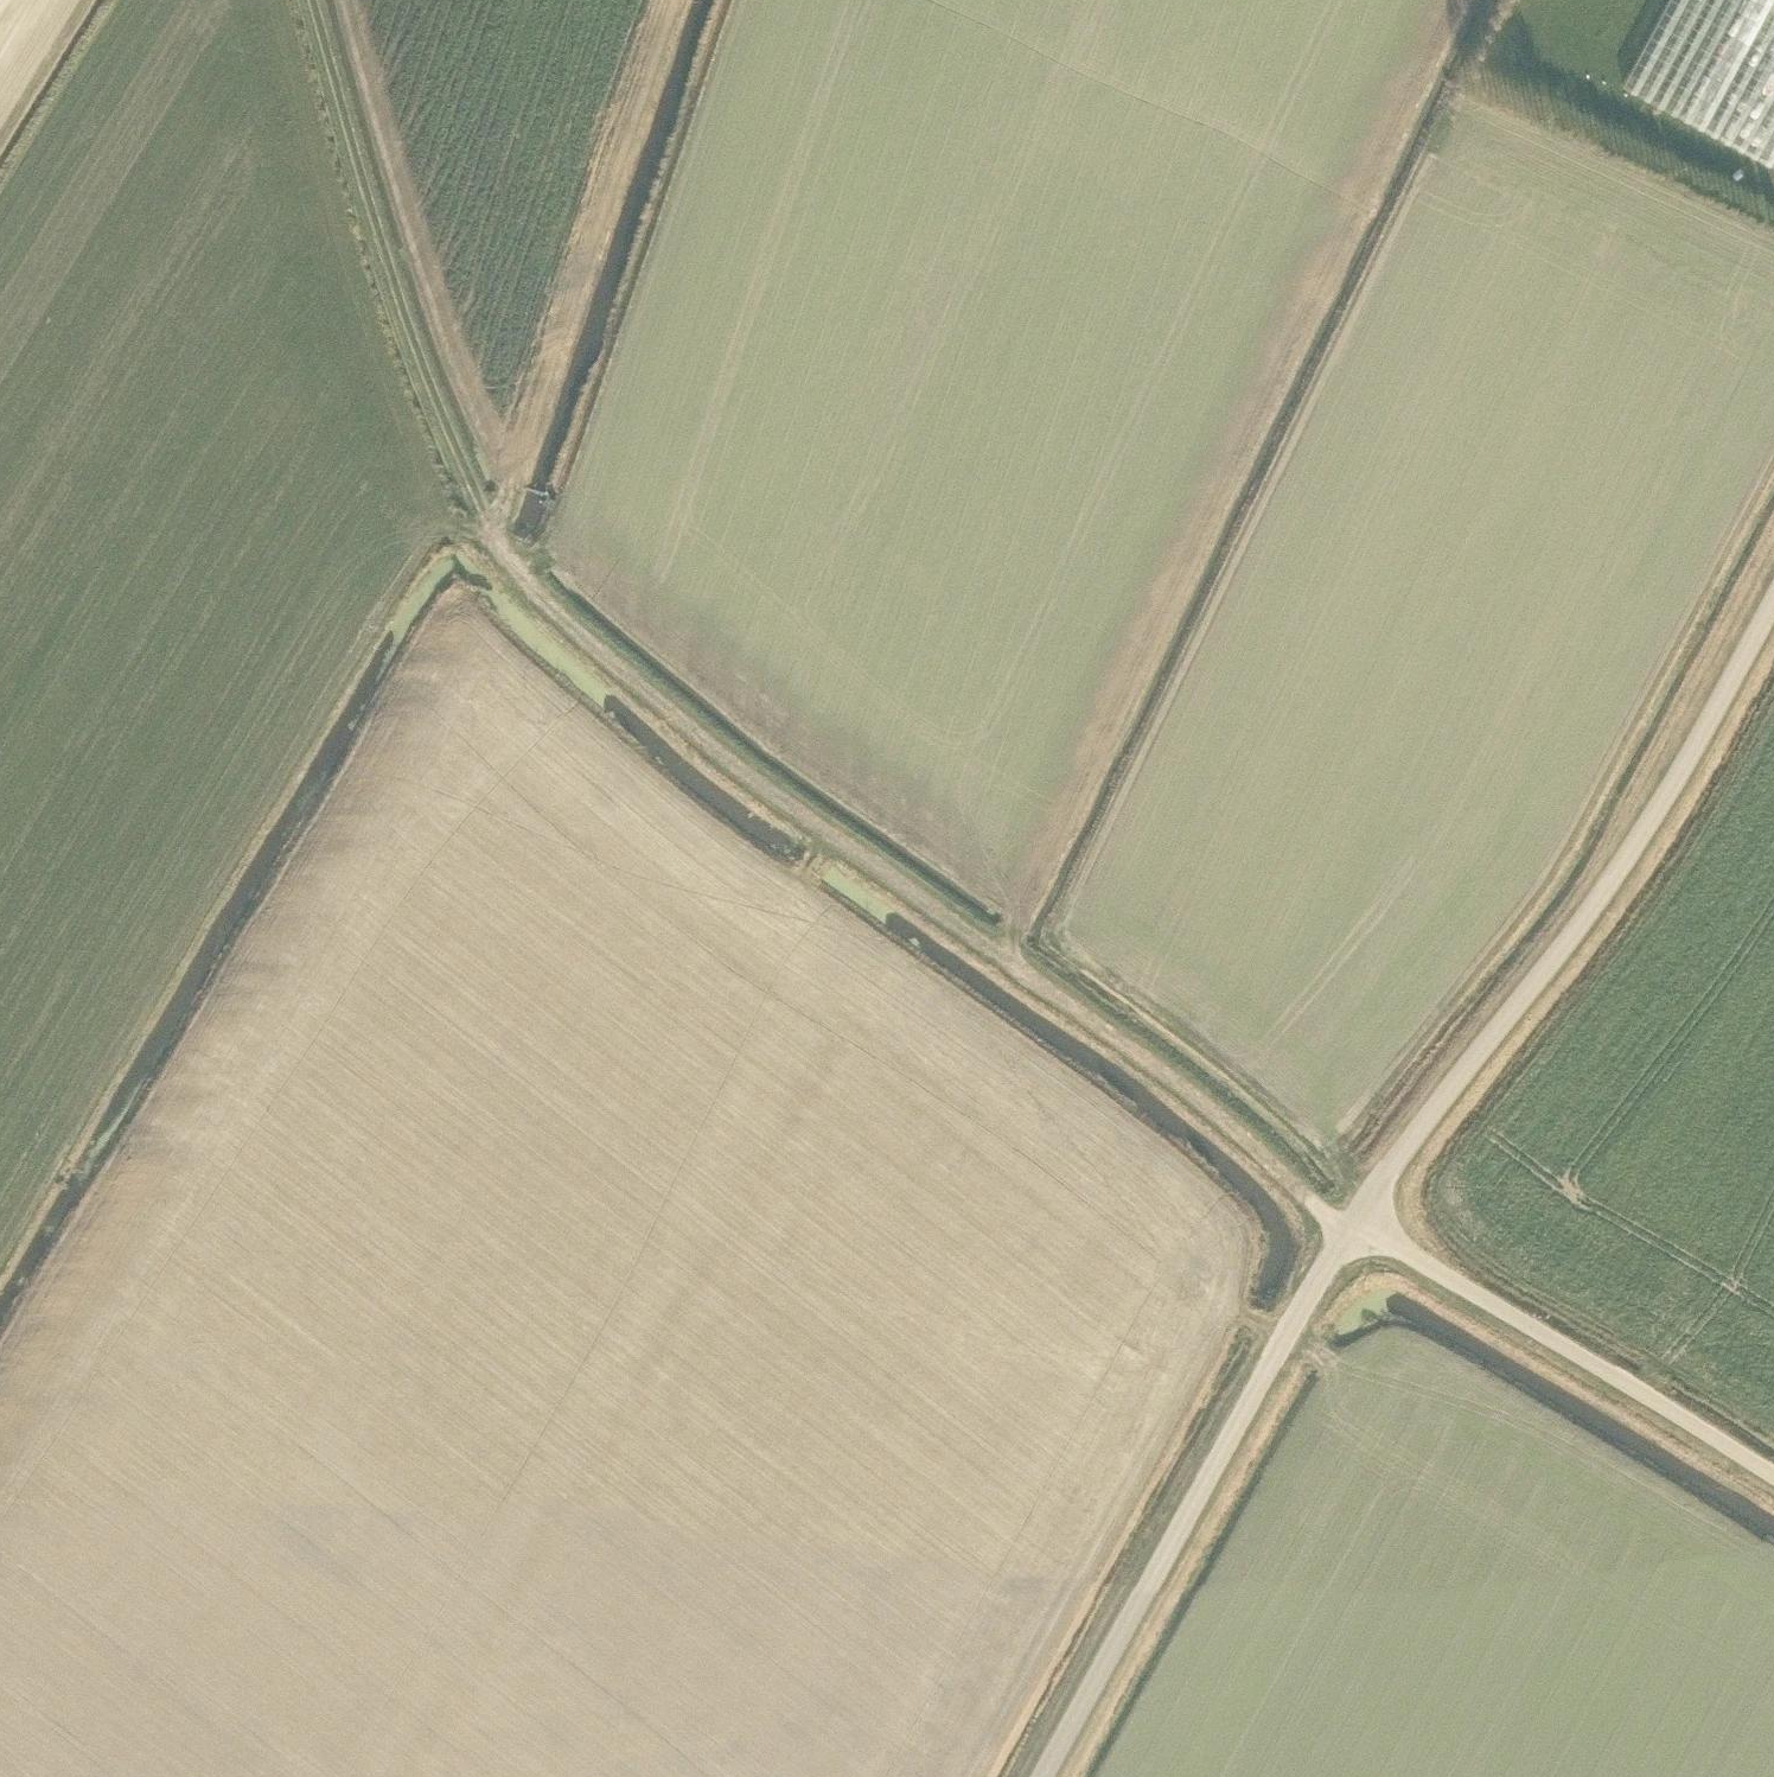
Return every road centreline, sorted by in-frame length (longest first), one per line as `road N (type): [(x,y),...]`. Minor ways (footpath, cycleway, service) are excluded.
road 1 (track): [(1352,1223),(1315,1201),(1182,1082),(664,705),(528,579),(483,512),(402,305),(315,0)]
road 2 (tertiary): [(1352,1223),(1621,864),(1773,597)]
road 3 (tertiary): [(1044,1776),(1352,1223)]
road 4 (unclassified): [(1352,1223),(1773,1474)]

